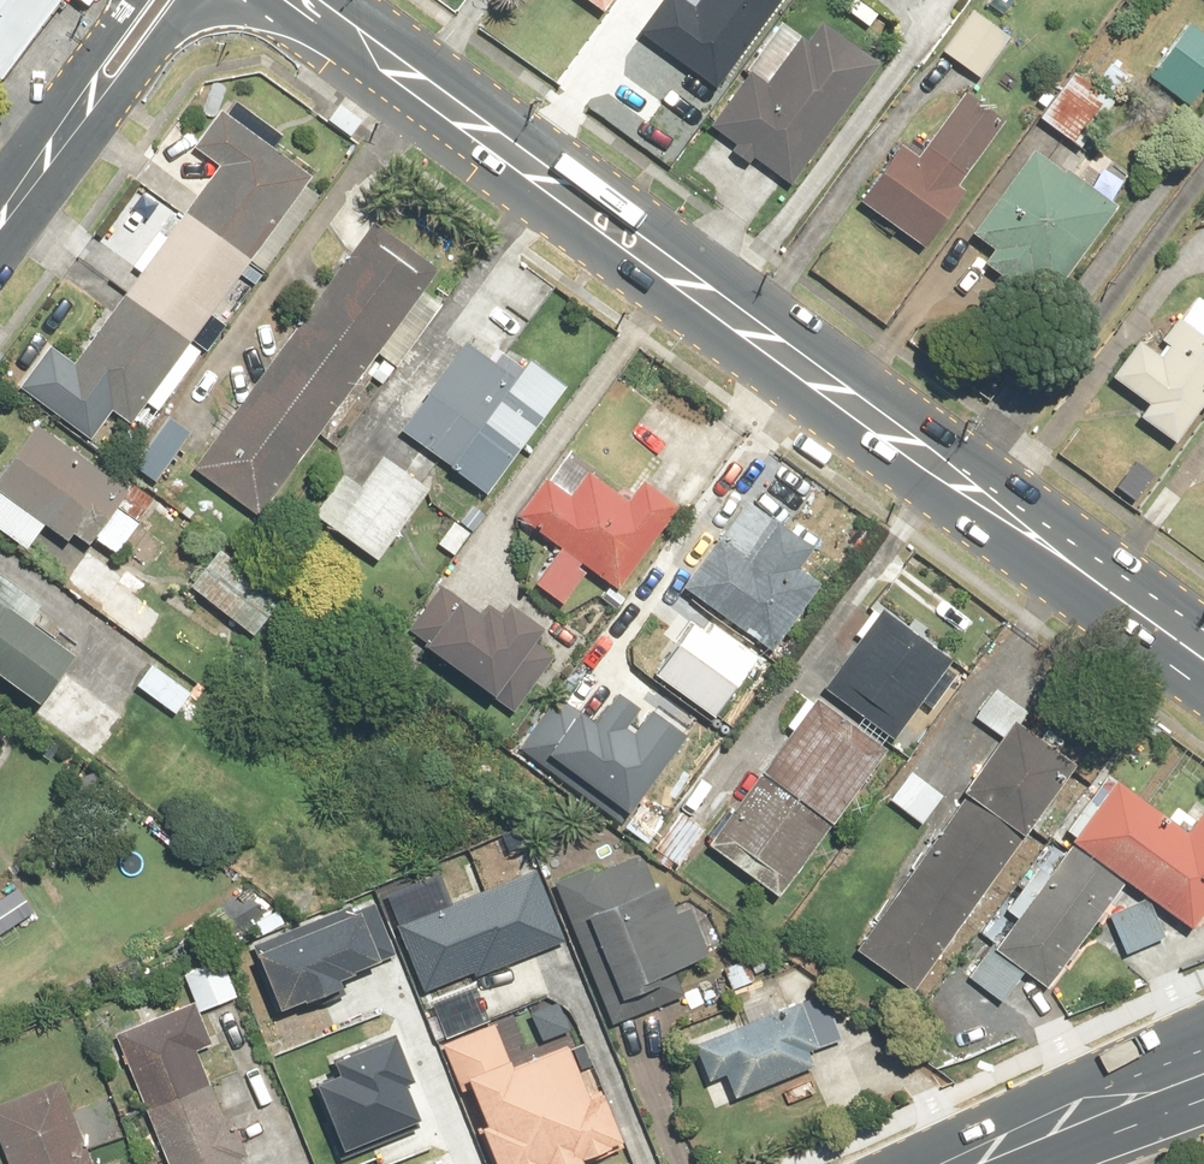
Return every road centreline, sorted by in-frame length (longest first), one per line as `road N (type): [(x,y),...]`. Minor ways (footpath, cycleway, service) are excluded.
road 1 (secondary): [(305,0),(1203,659)]
road 2 (secondary): [(983,1163),(1203,1077)]
road 3 (residential): [(196,0),(129,87),(72,125)]
road 4 (residential): [(72,125),(84,61),(130,0)]
road 5 (residential): [(0,223),(72,125)]

